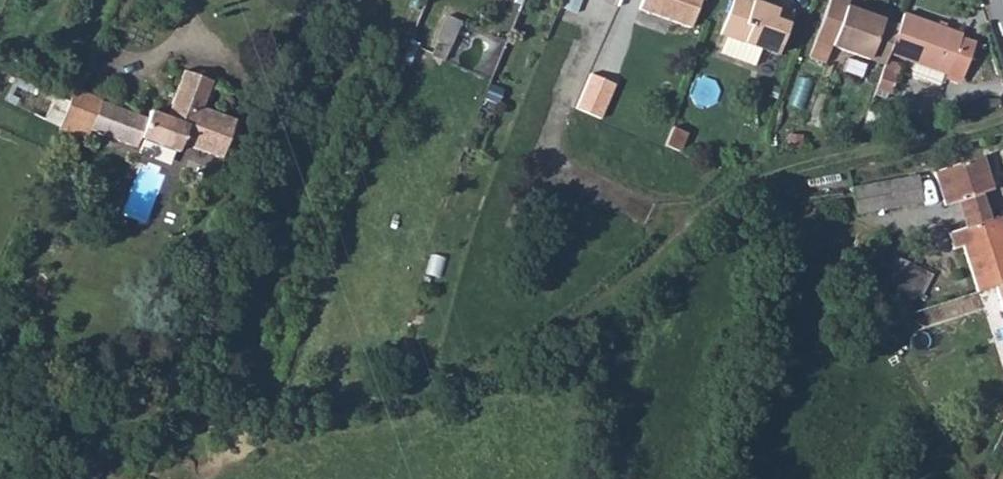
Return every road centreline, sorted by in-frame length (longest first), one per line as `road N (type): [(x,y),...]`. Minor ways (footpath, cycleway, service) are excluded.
road 1 (track): [(133,415),(352,404),(524,360),(657,269),(780,169),(1002,120)]
road 2 (track): [(0,384),(133,415)]

